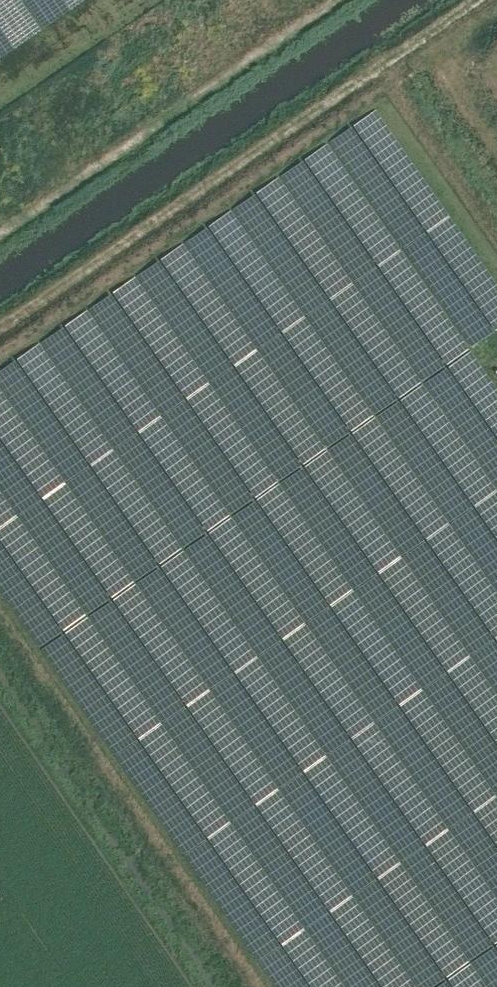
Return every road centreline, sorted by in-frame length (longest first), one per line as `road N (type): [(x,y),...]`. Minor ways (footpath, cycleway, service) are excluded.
road 1 (track): [(0,219),(317,0)]

